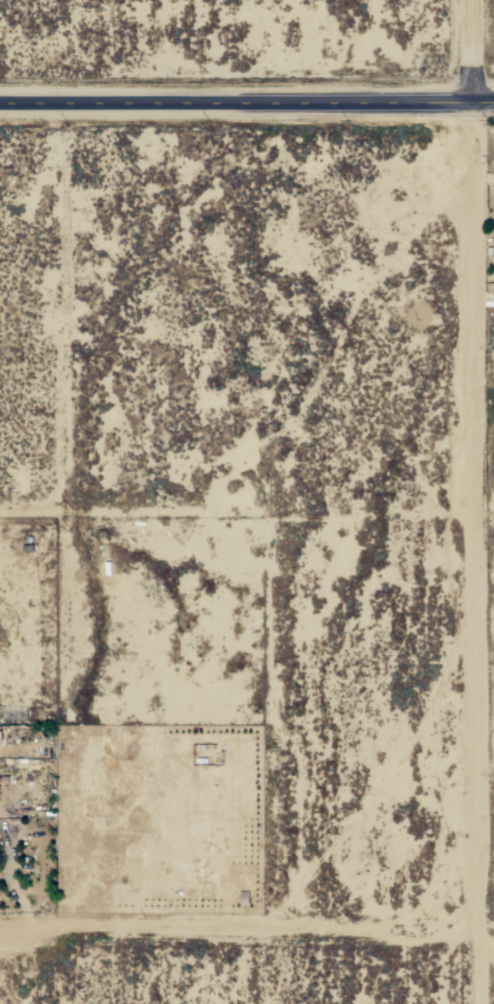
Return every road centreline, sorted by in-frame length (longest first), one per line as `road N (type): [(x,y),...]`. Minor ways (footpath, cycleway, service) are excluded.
road 1 (residential): [(466,1003),(464,0)]
road 2 (tertiary): [(493,103),(0,97)]
road 3 (track): [(466,938),(0,929)]

